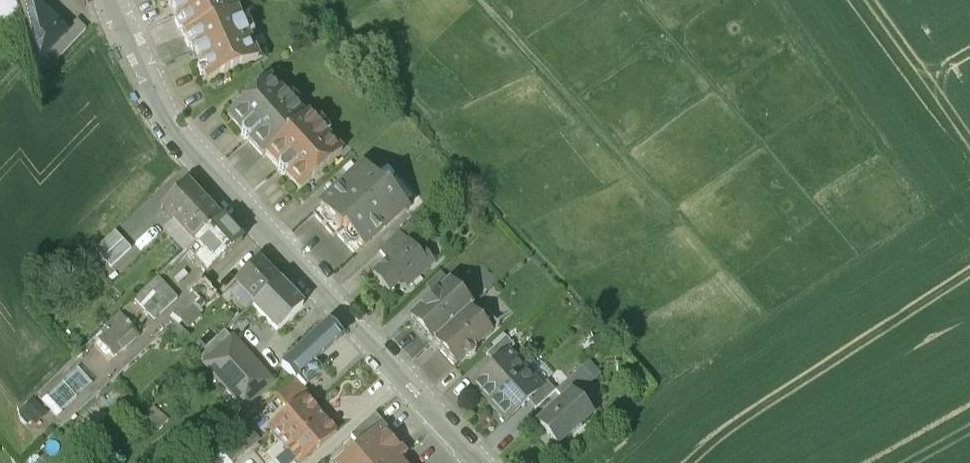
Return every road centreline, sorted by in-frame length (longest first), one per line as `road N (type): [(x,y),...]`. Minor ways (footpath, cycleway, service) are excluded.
road 1 (residential): [(115,0),(189,139),(479,462)]

